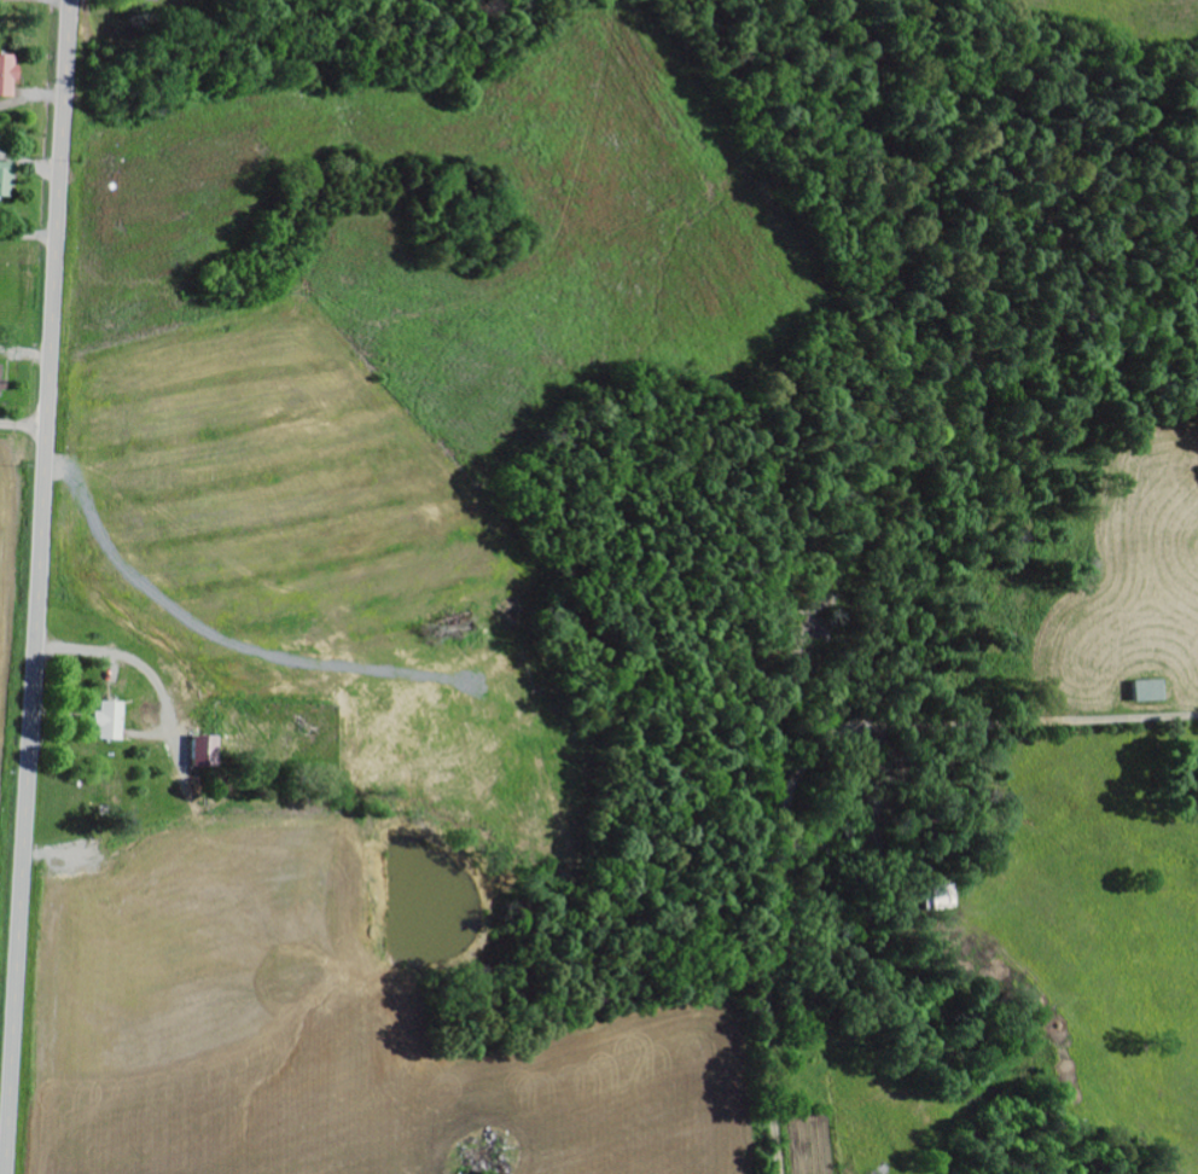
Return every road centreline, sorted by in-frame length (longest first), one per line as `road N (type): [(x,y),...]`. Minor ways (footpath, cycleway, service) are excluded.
road 1 (secondary): [(7,1173),(69,0)]
road 2 (residential): [(778,1173),(768,1002),(786,812),(818,754),(853,730),(886,723),(1197,717)]

